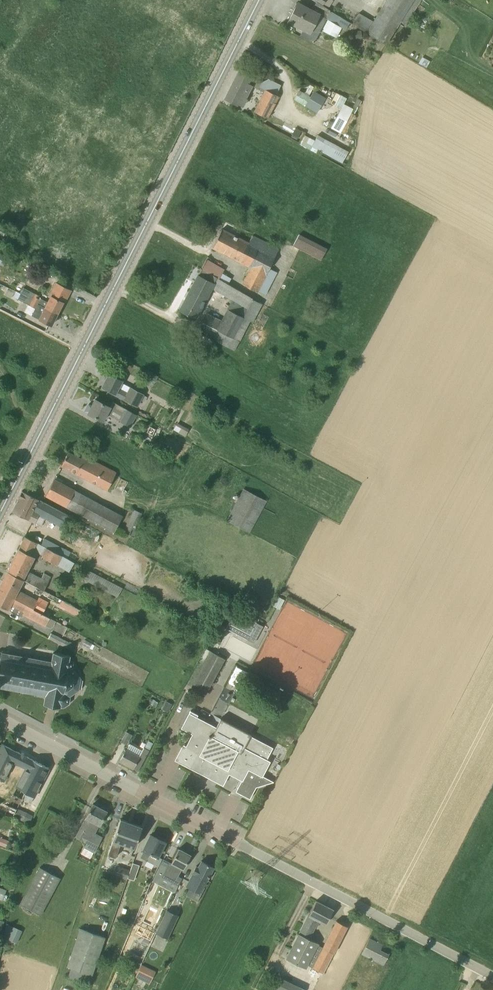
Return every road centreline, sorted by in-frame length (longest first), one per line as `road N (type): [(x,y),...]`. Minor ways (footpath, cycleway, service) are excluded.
road 1 (primary): [(0,514),(259,0)]
road 2 (residential): [(0,719),(492,977)]

